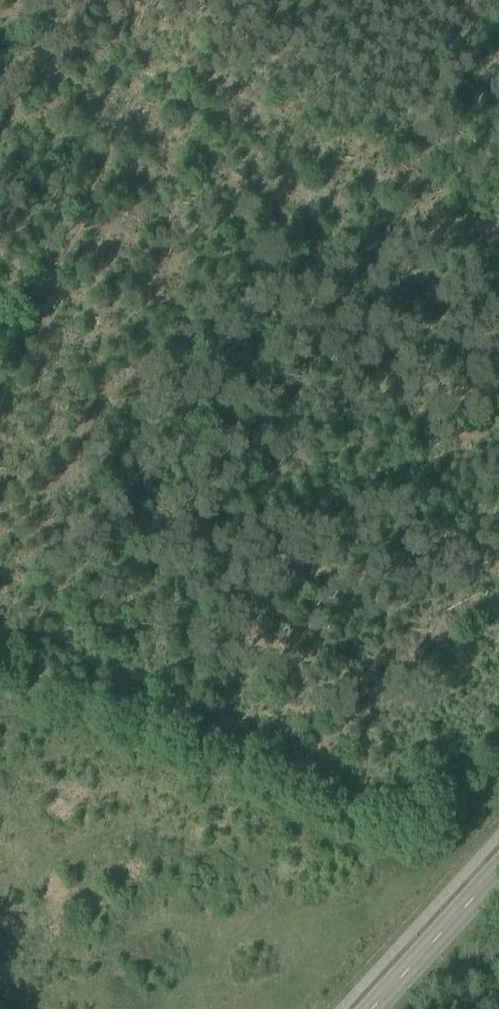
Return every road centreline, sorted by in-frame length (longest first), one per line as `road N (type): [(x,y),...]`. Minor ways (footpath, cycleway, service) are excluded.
road 1 (secondary): [(373,1008),(498,872)]

